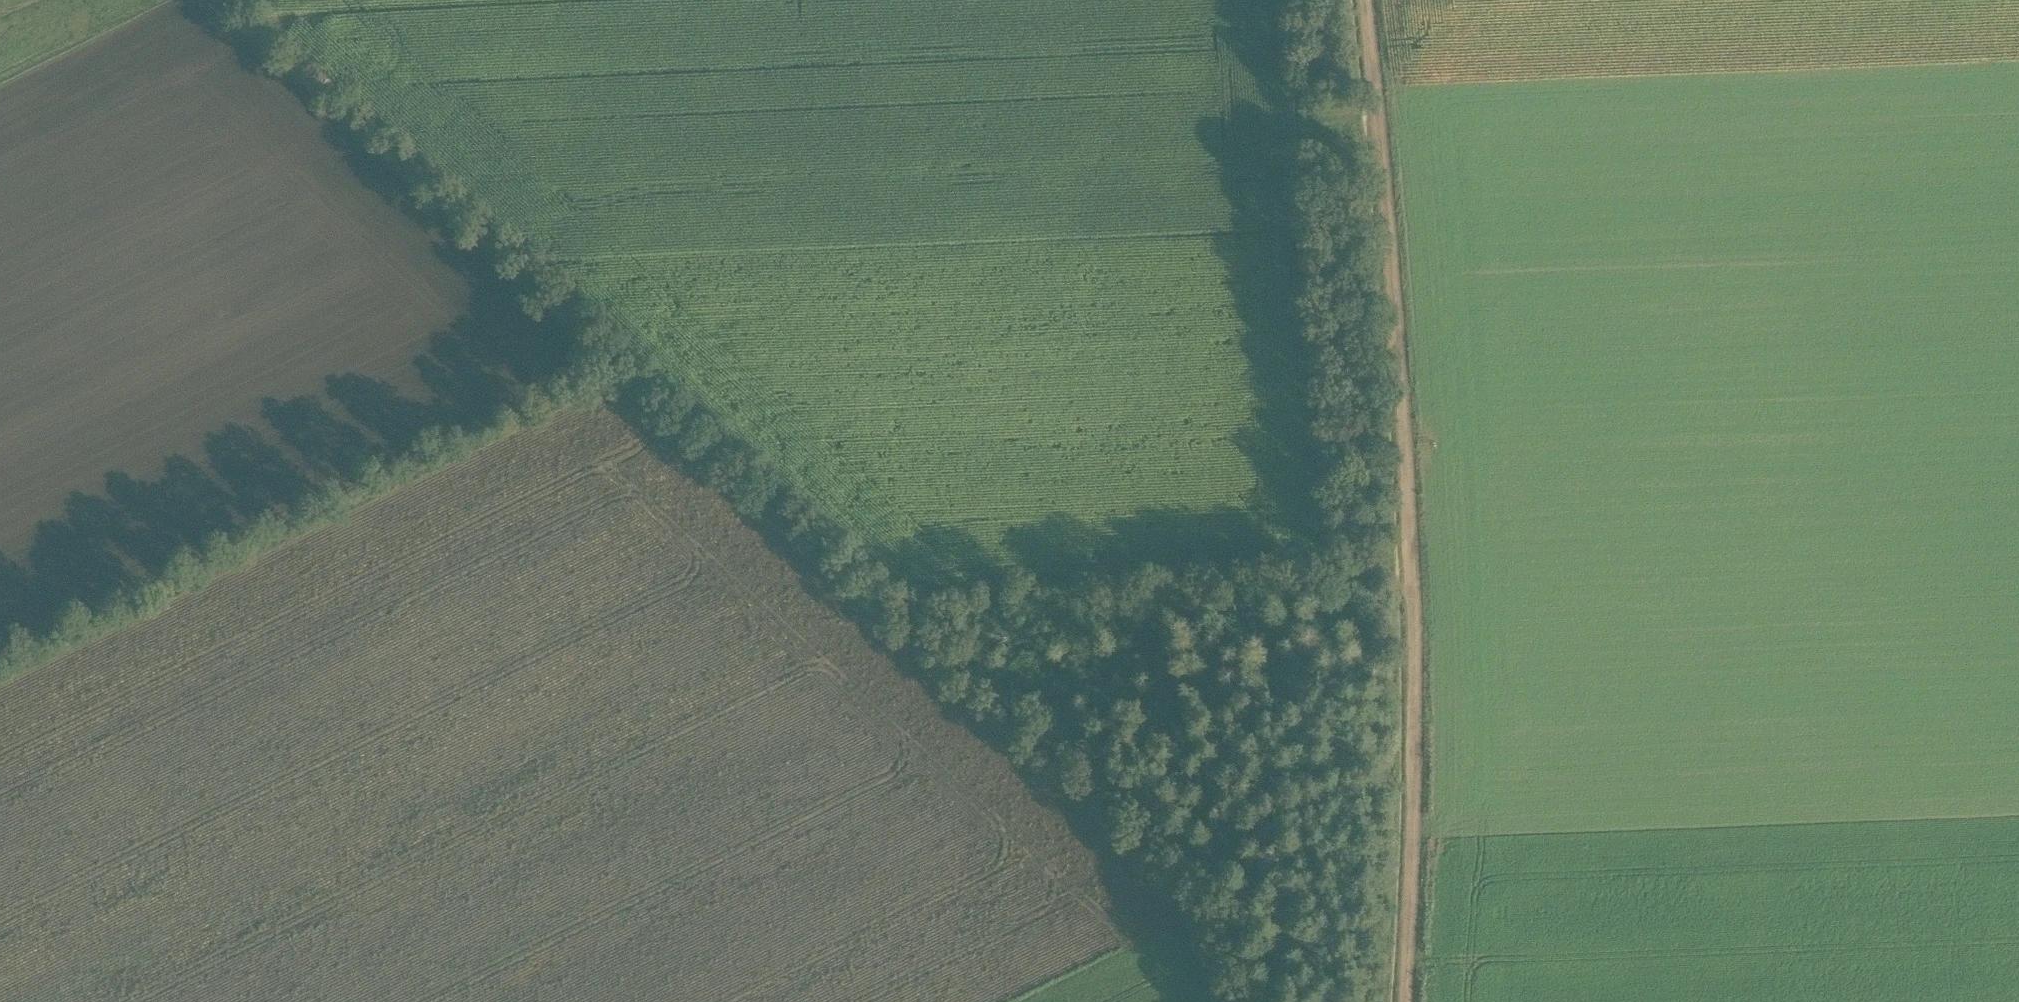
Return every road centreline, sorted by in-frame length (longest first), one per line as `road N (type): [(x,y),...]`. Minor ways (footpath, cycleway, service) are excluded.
road 1 (track): [(1405,1001),(1424,738),(1408,380),(1369,0)]

